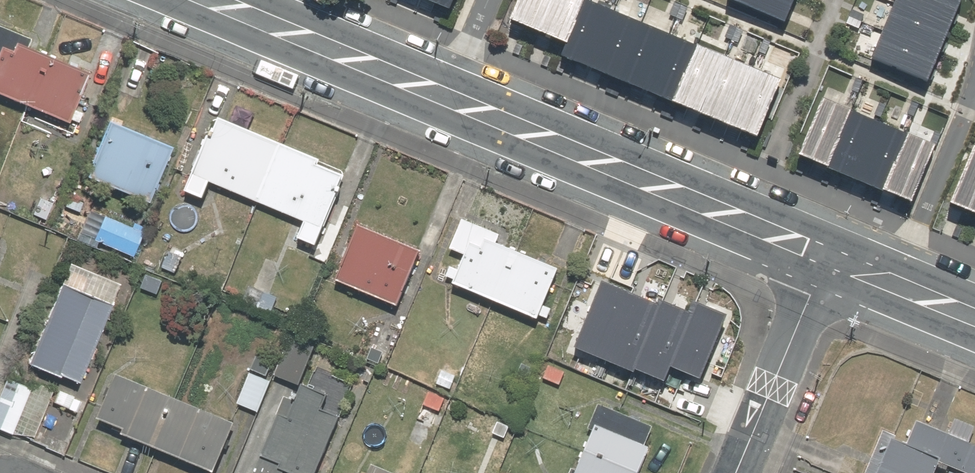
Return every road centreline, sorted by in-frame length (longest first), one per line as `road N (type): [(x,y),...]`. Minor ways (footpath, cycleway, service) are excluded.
road 1 (unclassified): [(447,95),(827,256)]
road 2 (unclassified): [(219,0),(447,95)]
road 3 (residential): [(735,472),(827,256)]
road 4 (residential): [(974,96),(893,283)]

